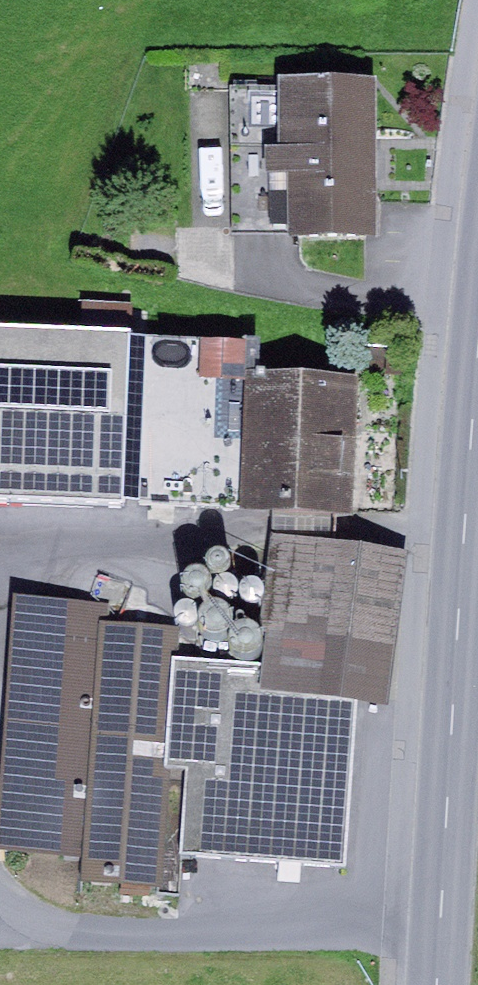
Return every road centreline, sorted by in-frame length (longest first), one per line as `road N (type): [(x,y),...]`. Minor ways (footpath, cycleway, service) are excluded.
road 1 (primary): [(477,397),(440,984)]

